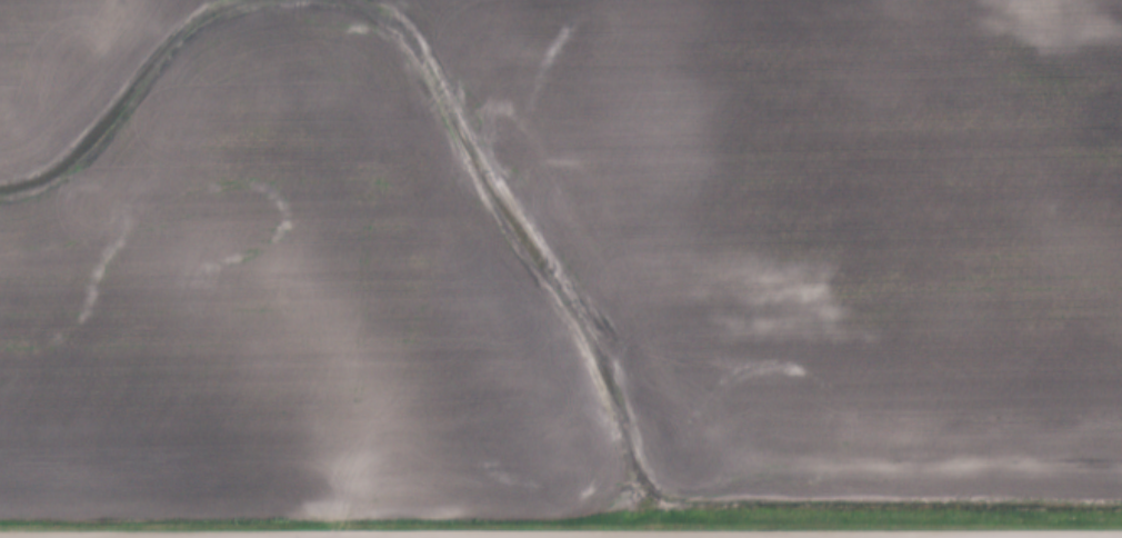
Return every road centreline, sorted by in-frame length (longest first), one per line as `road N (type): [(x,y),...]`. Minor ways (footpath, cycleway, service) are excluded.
road 1 (residential): [(1048,537),(545,537)]

